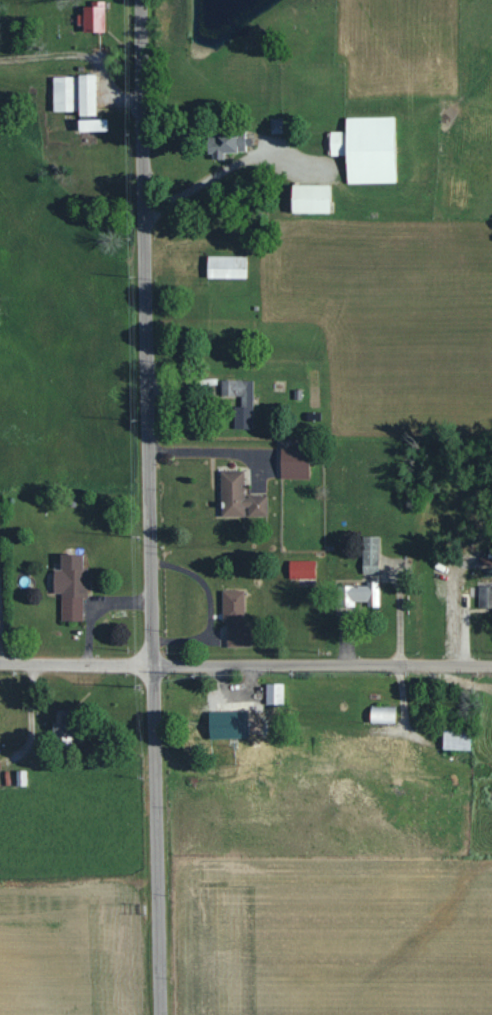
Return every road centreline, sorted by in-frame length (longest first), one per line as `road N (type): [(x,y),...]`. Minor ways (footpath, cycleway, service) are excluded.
road 1 (residential): [(153,1014),(135,0)]
road 2 (residential): [(0,661),(491,665)]

